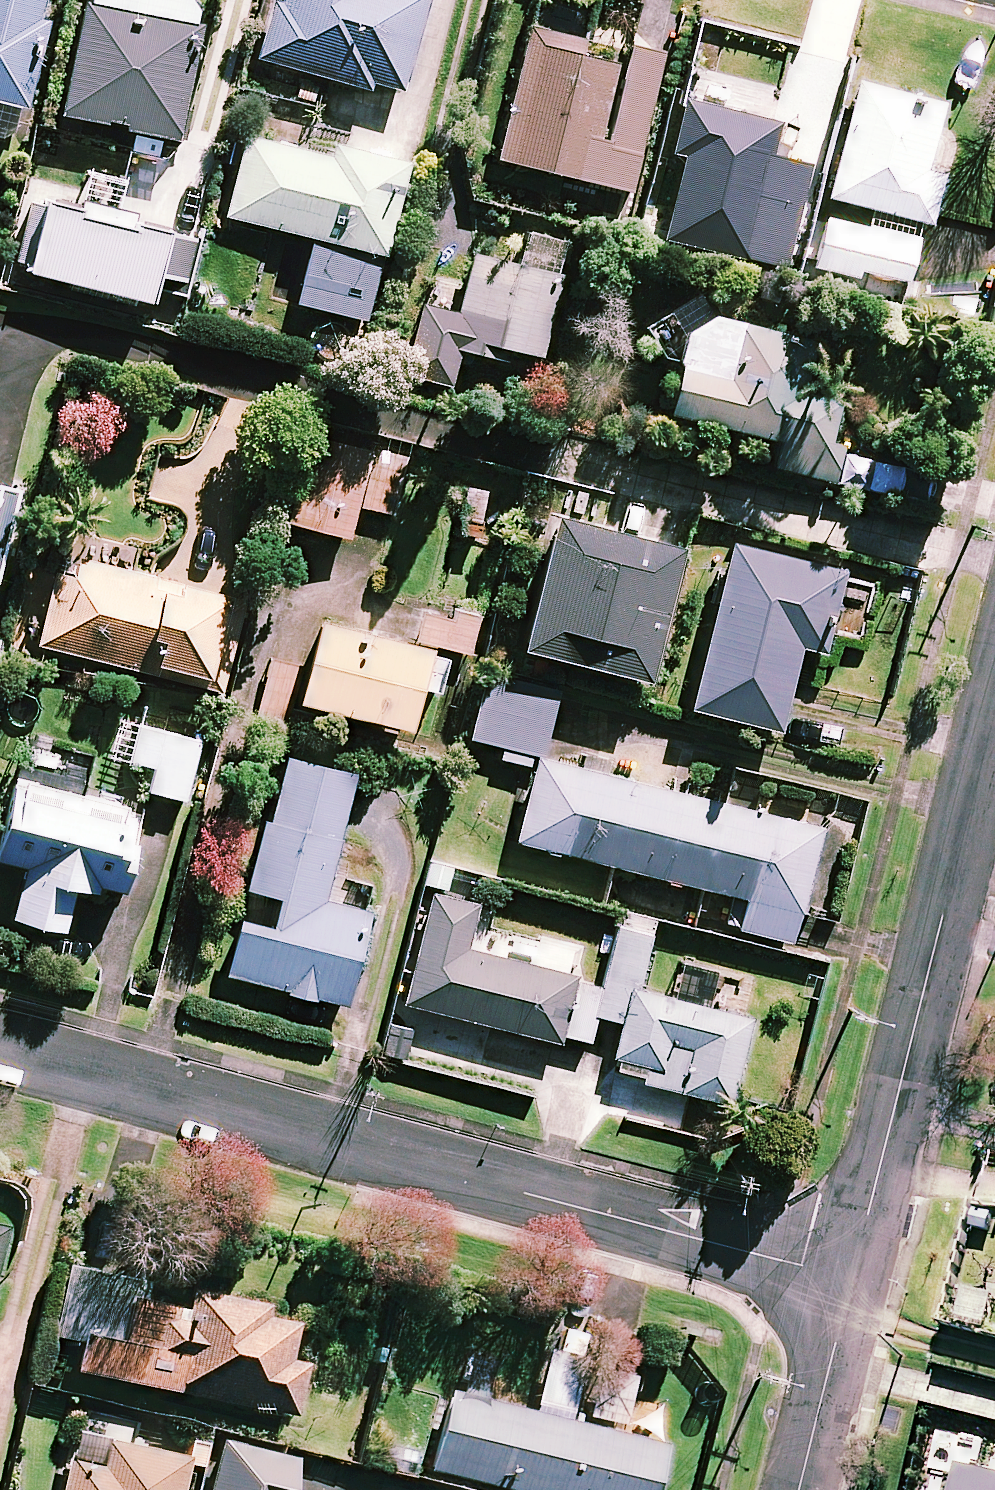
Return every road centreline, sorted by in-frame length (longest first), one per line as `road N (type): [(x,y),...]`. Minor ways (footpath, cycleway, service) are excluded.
road 1 (residential): [(849,1281),(0,1046)]
road 2 (residential): [(994,707),(849,1281)]
road 3 (residential): [(849,1281),(800,1489)]

